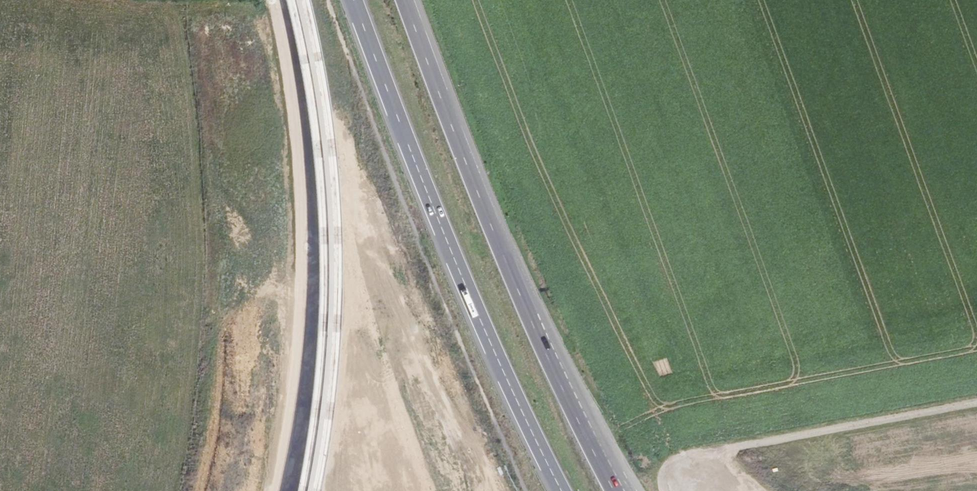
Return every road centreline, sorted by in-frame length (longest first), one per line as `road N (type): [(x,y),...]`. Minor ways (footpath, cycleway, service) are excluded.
road 1 (trunk): [(615,490),(533,327),(405,0)]
road 2 (trunk): [(353,0),(505,378),(560,490)]
road 3 (track): [(976,401),(683,456),(664,467),(664,490)]
road 4 (track): [(194,0),(328,11)]

